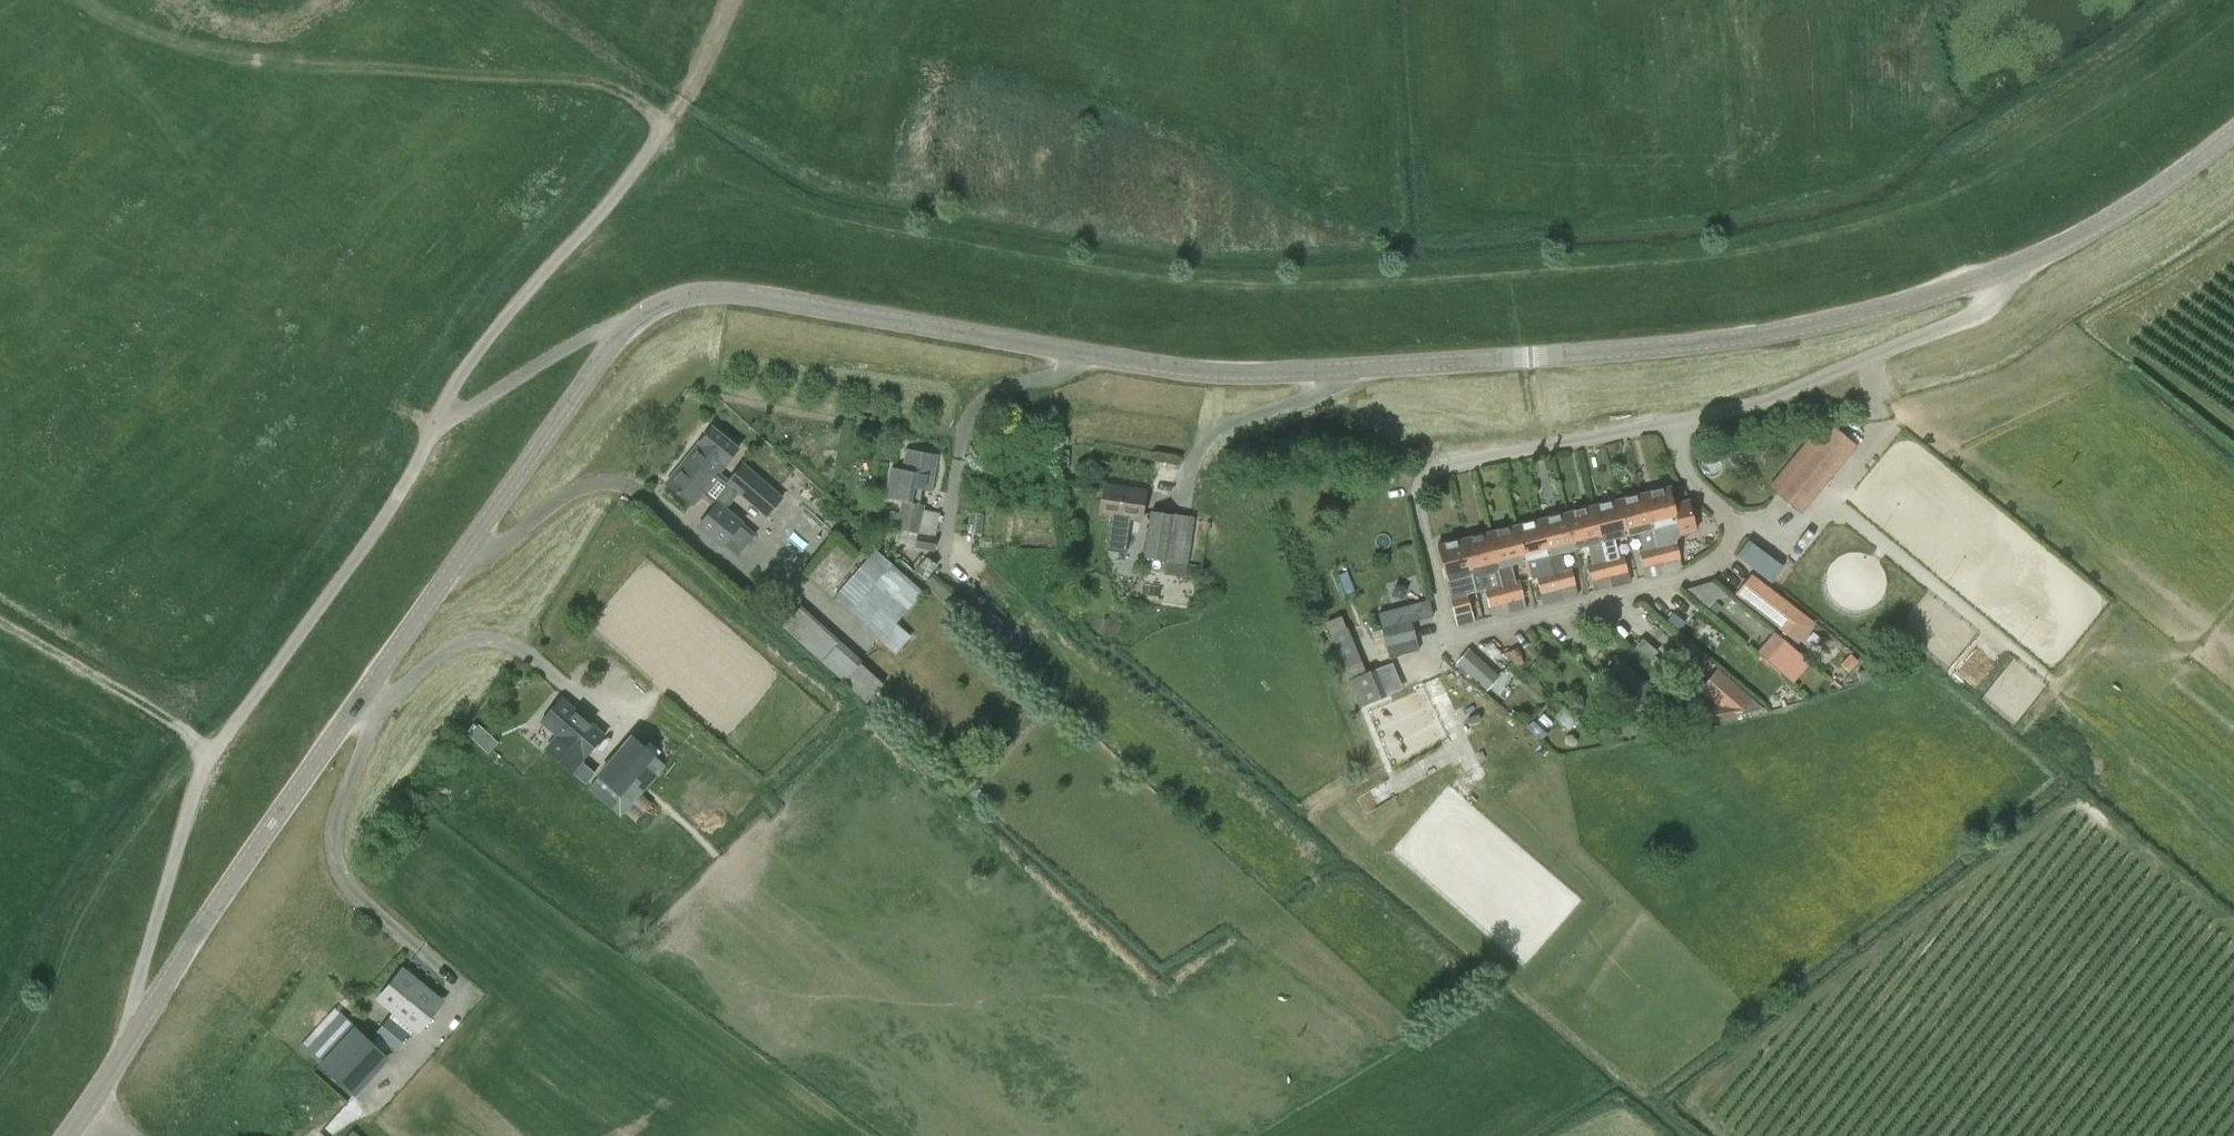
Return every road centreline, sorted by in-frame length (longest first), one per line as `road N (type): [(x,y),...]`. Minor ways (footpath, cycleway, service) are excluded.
road 1 (unclassified): [(63,1135),(629,321),(659,298),(714,288),(1073,352),(1229,371),(1780,334),(2010,265)]
road 2 (residential): [(1680,422),(1686,473),(1723,512),(1733,538),(1721,557),(1683,580),(1450,637),(1418,498),(1425,479),(1441,468)]
road 3 (track): [(94,0),(200,51),(587,86),(665,127)]
road 4 (track): [(736,0),(698,86),(590,226),(504,316),(437,417)]
road 5 (residential): [(1680,422),(1771,398),(1982,313),(2010,265)]
road 6 (unclassified): [(2010,265),(2090,231),(2233,130)]
road 7 (track): [(0,620),(181,727),(212,758)]
road 8 (residential): [(1441,468),(1680,422)]

